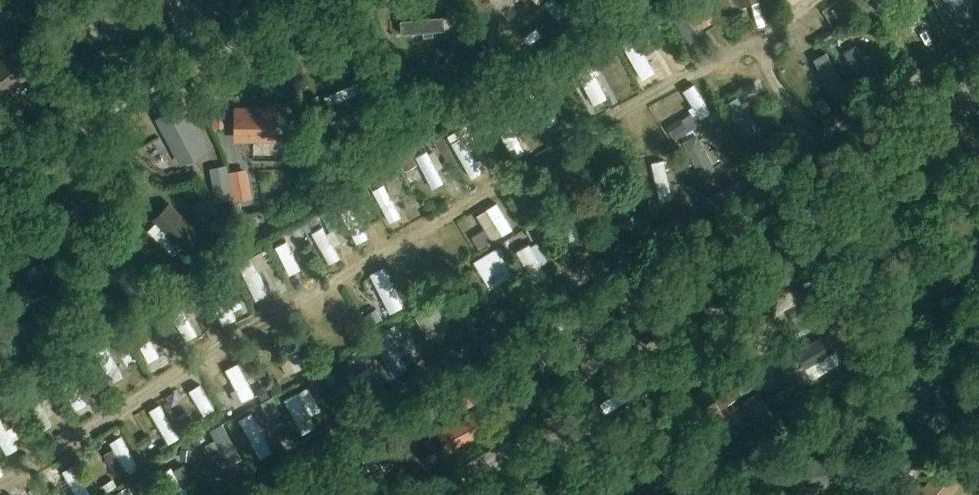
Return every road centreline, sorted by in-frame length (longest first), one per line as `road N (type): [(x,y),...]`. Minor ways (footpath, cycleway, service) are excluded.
road 1 (track): [(766,34),(775,82),(817,140)]

